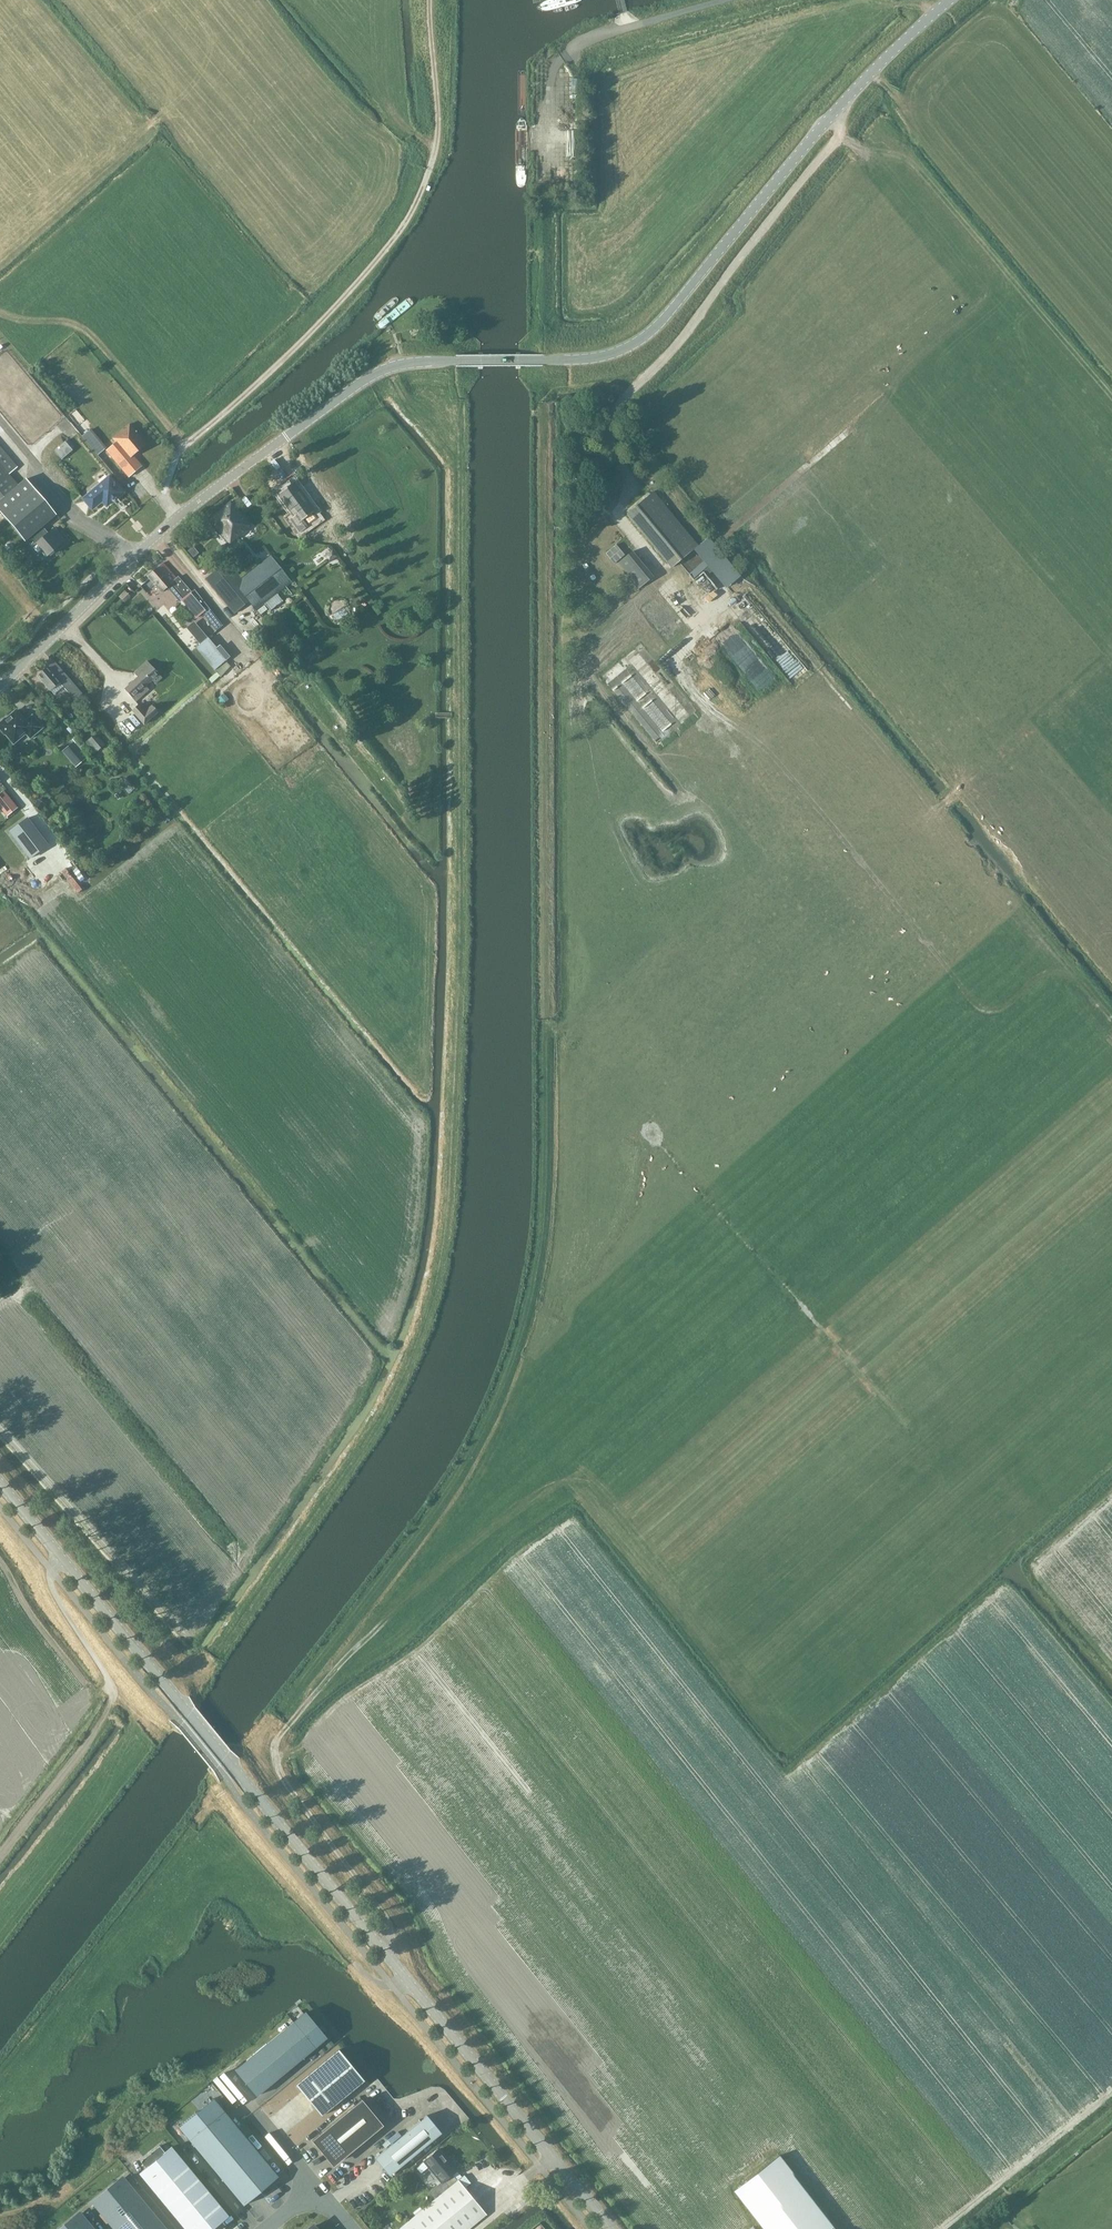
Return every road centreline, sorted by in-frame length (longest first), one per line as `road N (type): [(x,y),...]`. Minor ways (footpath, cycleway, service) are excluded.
road 1 (tertiary): [(0,686),(176,518),(374,374),(425,363),(580,361),(639,344),(870,73),(953,0)]
road 2 (tertiary): [(609,2228),(0,1485)]
road 3 (track): [(176,518),(162,495),(180,451),(320,323),(413,207),(438,125),(429,0)]
road 4 (unclassified): [(562,59),(588,41),(722,0)]
road 5 (track): [(63,1560),(50,1584),(106,1674),(110,1697)]

